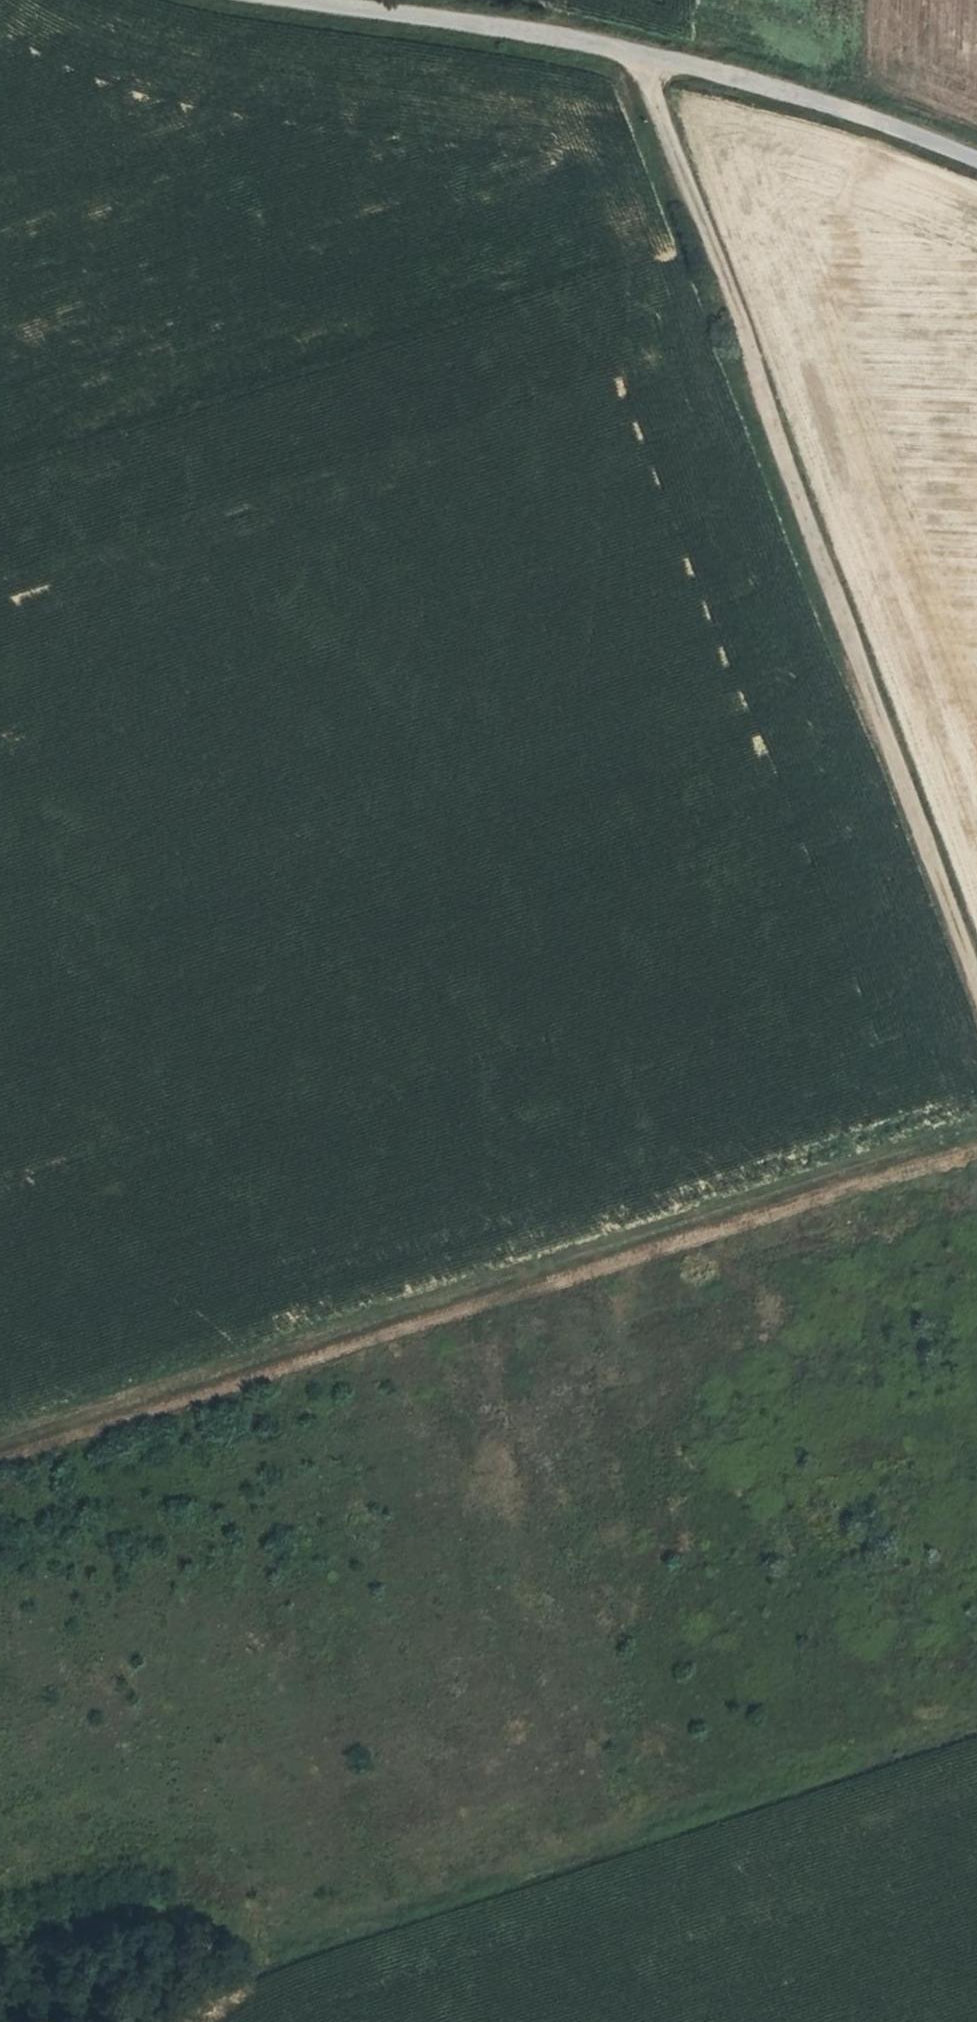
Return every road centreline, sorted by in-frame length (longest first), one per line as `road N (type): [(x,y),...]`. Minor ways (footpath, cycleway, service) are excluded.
road 1 (track): [(646,66),(658,117),(976,981)]
road 2 (track): [(278,0),(646,66)]
road 3 (track): [(646,66),(895,132),(976,170)]

